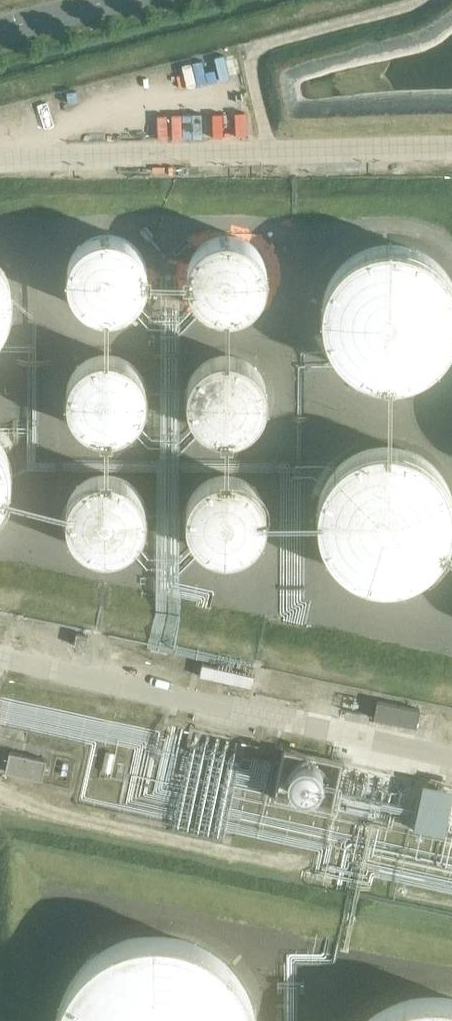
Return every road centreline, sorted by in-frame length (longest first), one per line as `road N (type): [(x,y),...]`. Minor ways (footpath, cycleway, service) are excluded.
road 1 (unclassified): [(0,30),(117,0)]

